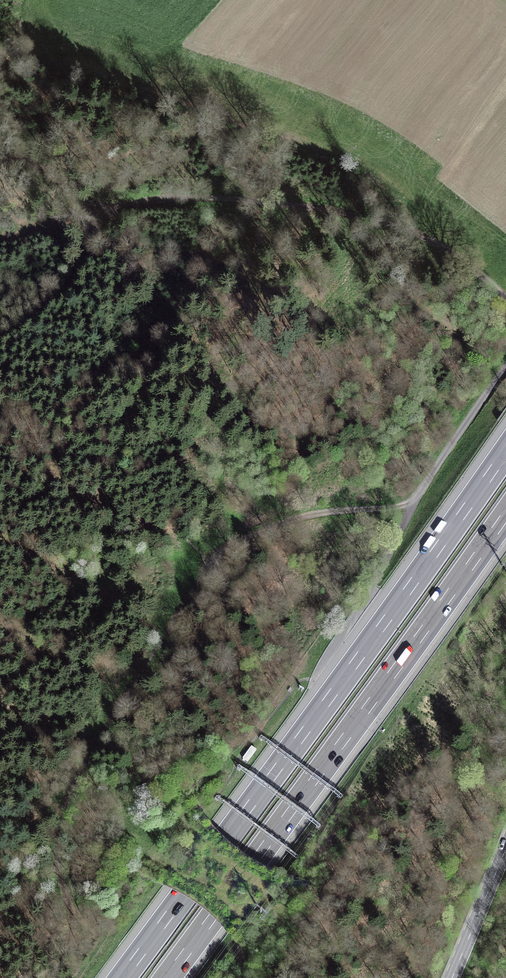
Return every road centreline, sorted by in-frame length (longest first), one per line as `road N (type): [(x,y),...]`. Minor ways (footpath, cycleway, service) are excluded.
road 1 (motorway): [(505,452),(123,977)]
road 2 (motorway): [(168,977),(505,516)]
road 3 (track): [(415,500),(296,519),(209,560),(73,780)]
road 4 (track): [(98,210),(183,196),(307,206),(390,224),(439,246),(505,297)]
road 5 (track): [(98,210),(69,290),(0,341)]
road 6 (tertiary): [(505,847),(452,977)]

